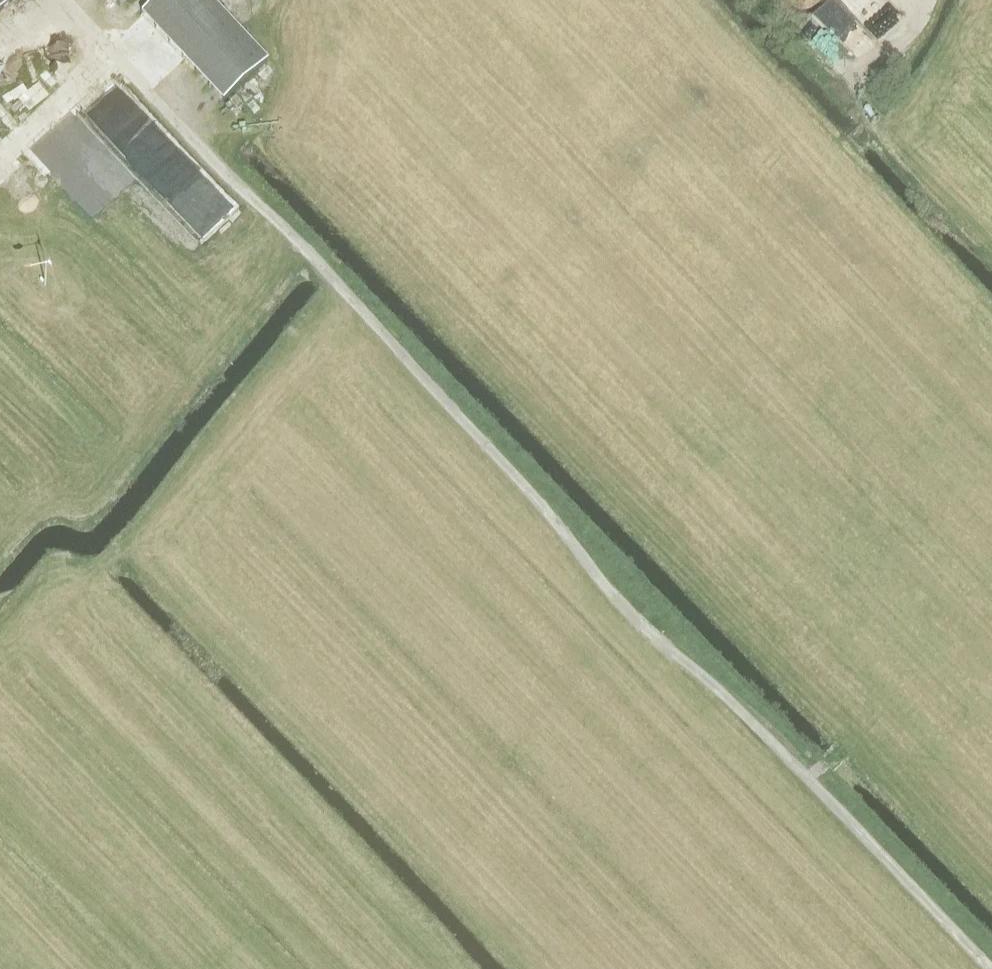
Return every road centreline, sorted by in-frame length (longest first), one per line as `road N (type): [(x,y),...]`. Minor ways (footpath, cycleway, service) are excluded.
road 1 (track): [(65,0),(366,314),(614,596),(724,694),(991,968)]

